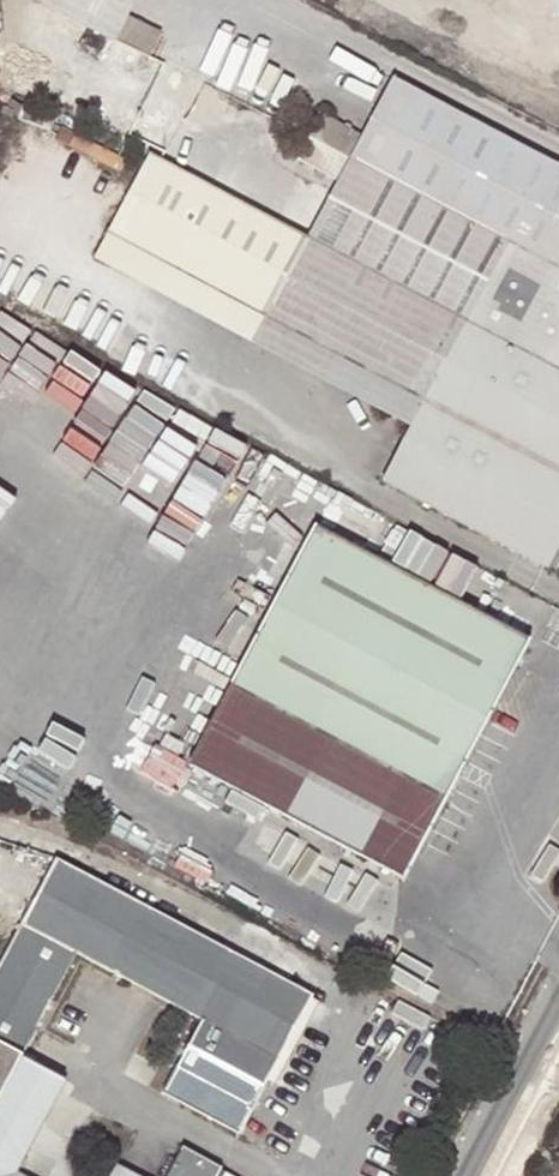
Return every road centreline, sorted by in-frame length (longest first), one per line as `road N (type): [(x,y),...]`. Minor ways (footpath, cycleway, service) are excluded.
road 1 (unclassified): [(558,1026),(480,1175)]
road 2 (unclassified): [(558,81),(469,35),(441,0)]

